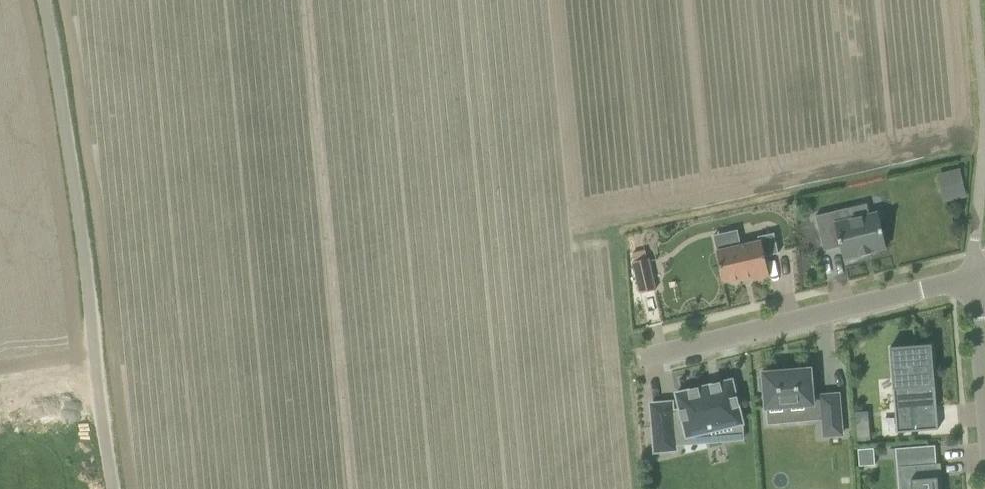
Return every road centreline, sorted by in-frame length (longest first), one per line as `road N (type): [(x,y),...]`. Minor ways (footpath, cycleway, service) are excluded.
road 1 (track): [(48,0),(117,488)]
road 2 (residential): [(975,279),(645,360)]

